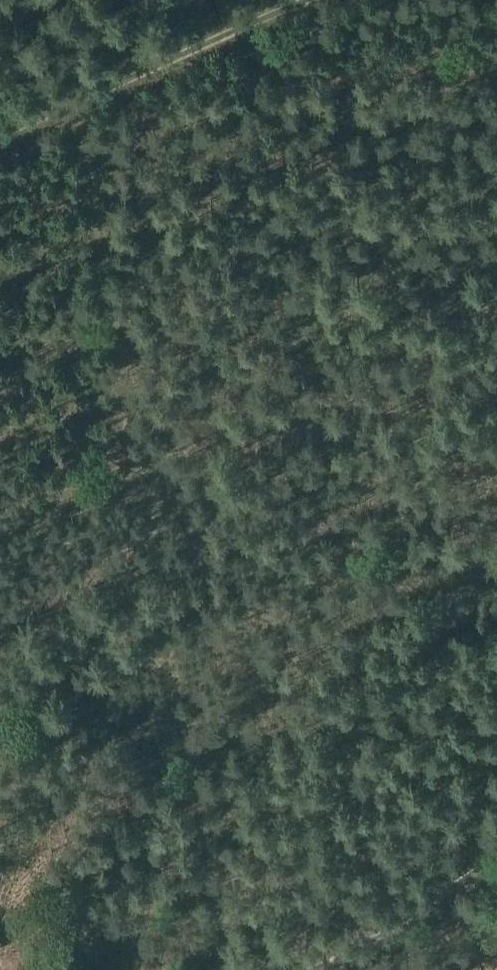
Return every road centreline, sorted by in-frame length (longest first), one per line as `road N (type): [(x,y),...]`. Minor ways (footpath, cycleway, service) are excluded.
road 1 (track): [(72,110),(87,244),(209,896),(213,969)]
road 2 (track): [(0,139),(317,0)]
road 3 (track): [(299,969),(393,923),(496,854)]

